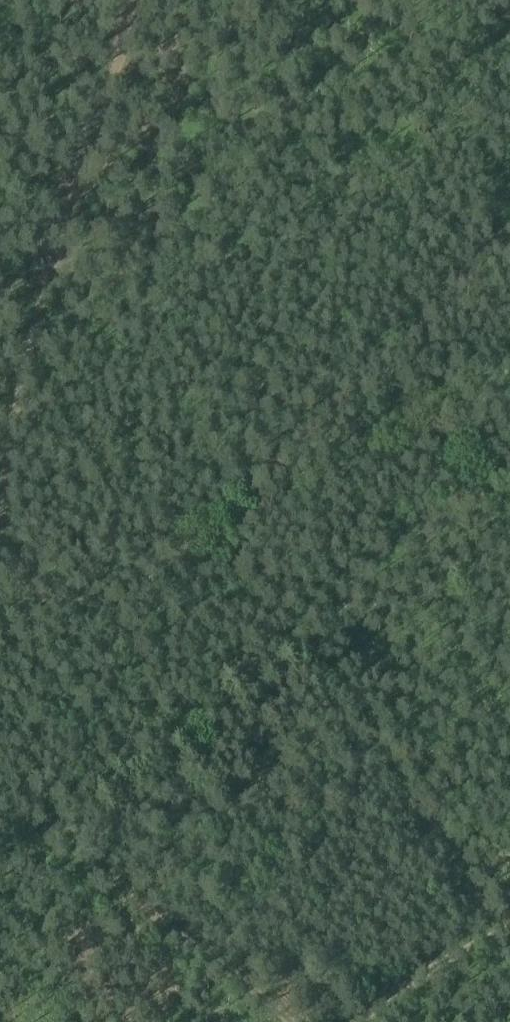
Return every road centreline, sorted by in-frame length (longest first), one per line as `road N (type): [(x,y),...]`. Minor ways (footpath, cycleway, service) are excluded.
road 1 (track): [(509,227),(161,549),(107,585),(58,591),(31,581),(7,519),(14,463),(133,0)]
road 2 (track): [(509,921),(367,1021)]

